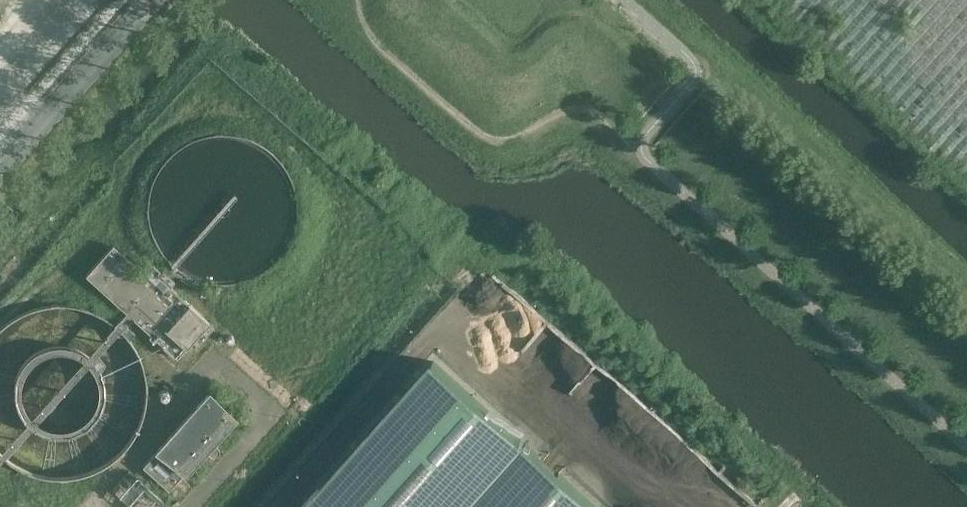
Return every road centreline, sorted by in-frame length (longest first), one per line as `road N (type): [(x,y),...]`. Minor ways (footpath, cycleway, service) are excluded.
road 1 (tertiary): [(0,165),(146,0)]
road 2 (track): [(28,134),(0,60),(35,0)]

